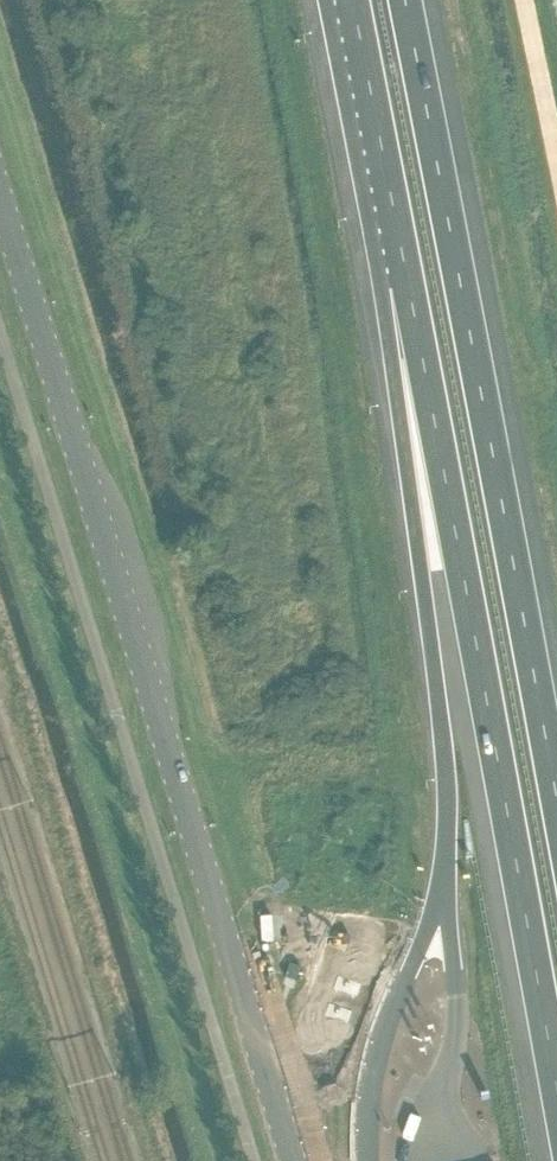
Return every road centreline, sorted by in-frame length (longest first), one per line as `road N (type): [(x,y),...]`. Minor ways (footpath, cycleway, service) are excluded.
road 1 (tertiary): [(291,1160),(0,210)]
road 2 (motorway): [(404,281),(556,1111)]
road 3 (motorway): [(556,788),(408,0)]
road 4 (motorway): [(404,281),(444,763),(445,879)]
road 5 (motorway): [(348,0),(404,281)]

